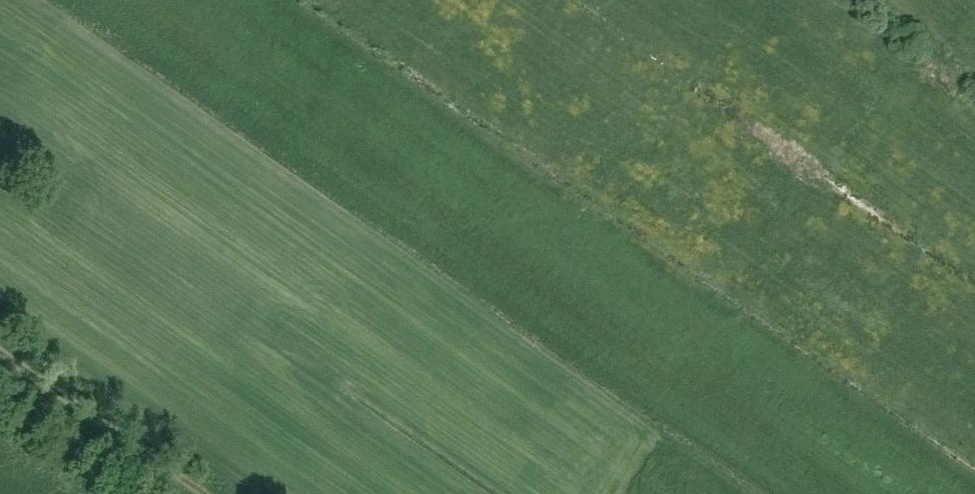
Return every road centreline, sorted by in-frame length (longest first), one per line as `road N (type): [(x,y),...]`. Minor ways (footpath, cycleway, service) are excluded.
road 1 (track): [(0,350),(203,493)]

